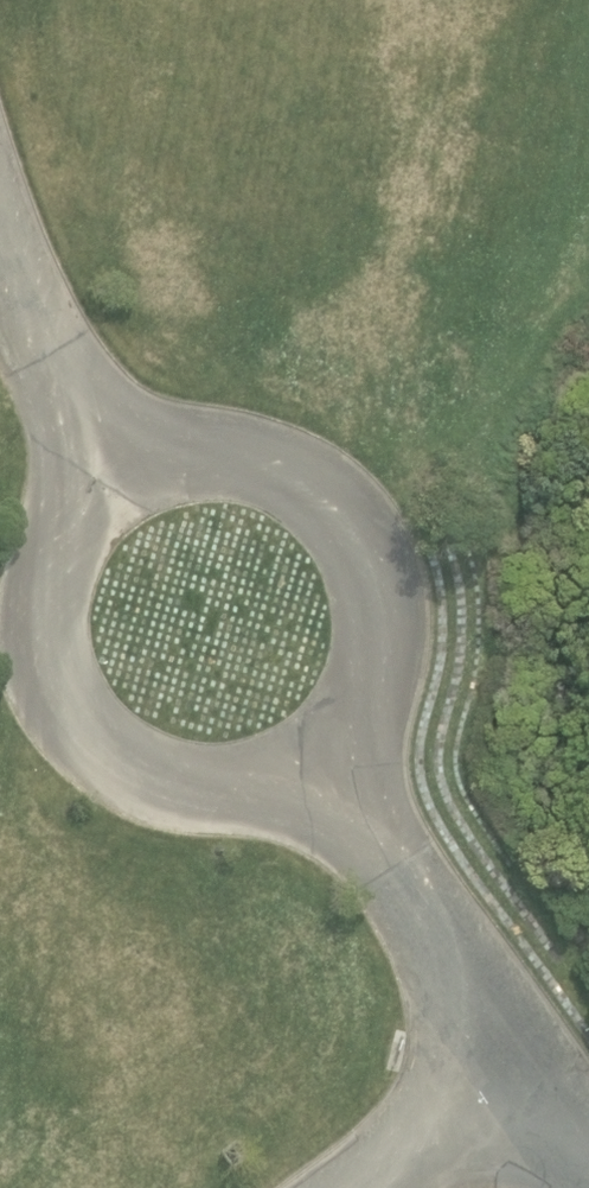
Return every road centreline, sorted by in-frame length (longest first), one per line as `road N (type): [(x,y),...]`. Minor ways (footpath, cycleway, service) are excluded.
road 1 (unclassified): [(323,746),(274,774),(211,779),(152,769),(112,753),(63,699),(48,654),(43,596),(62,532),(110,482)]
road 2 (unclassified): [(110,482),(178,459),(248,471),(313,506),(346,539),(372,657),(358,699),(323,746)]
road 3 (unclassified): [(323,746),(536,1084)]
road 4 (unclassified): [(0,253),(110,482)]
road 5 (unclassified): [(536,1084),(368,1187)]

